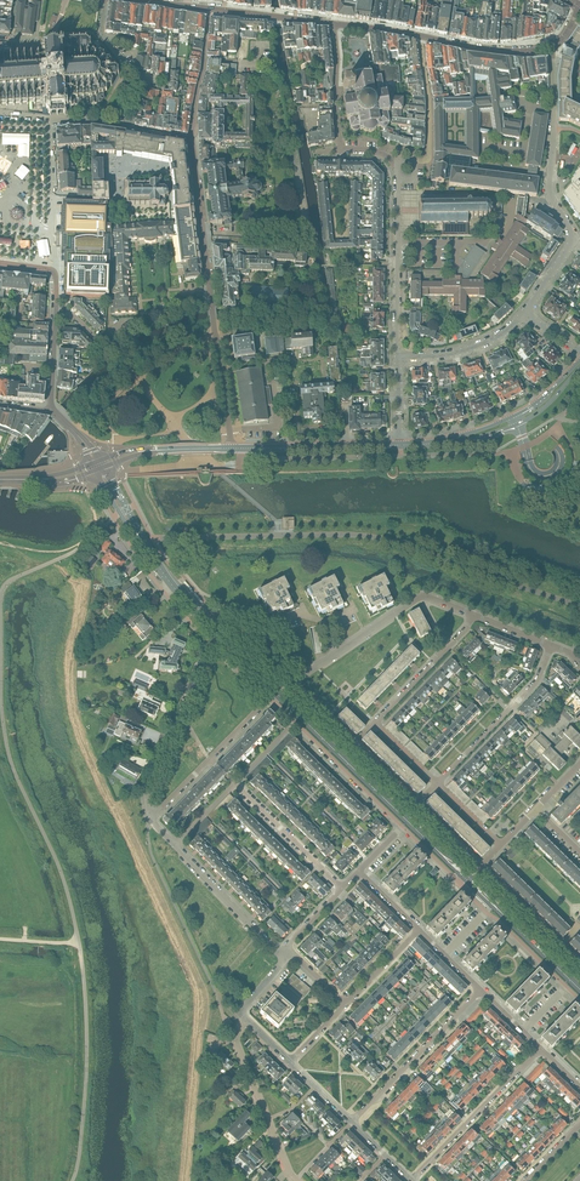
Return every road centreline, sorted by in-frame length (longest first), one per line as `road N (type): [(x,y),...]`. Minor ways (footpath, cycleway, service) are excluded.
road 1 (residential): [(191,139),(232,447)]
road 2 (residential): [(525,314),(575,237),(549,191),(551,47)]
road 3 (tertiary): [(467,879),(277,693)]
road 4 (residential): [(51,270),(47,121),(128,128)]
road 5 (residential): [(551,47),(488,49),(335,23)]
road 6 (residential): [(473,615),(422,597),(289,685)]
road 7 (tertiary): [(216,634),(162,571),(100,464)]
road 8 (secondary): [(399,444),(516,419),(579,363)]
road 9 (residential): [(151,814),(147,787),(216,634)]
road 10 (residential): [(286,953),(151,814)]
road 11 (residential): [(343,888),(209,759)]
road 12 (residential): [(353,1123),(480,990)]
road 13 (residential): [(412,1180),(541,1049)]
road 14 (residential): [(269,699),(401,826)]
road 15 (unclassified): [(398,180),(397,357)]
road 16 (secondary): [(232,447),(399,444)]
road 17 (tertiary): [(579,990),(467,879)]
road 18 (residential): [(375,722),(473,615)]
road 19 (residential): [(579,968),(478,868)]
road 20 (residential): [(105,0),(101,32),(136,76),(128,128)]
road 21 (residential): [(397,357),(465,350),(525,314)]
road 22 (secondary): [(100,464),(138,451),(232,447)]
road 23 (residential): [(191,139),(209,7)]

